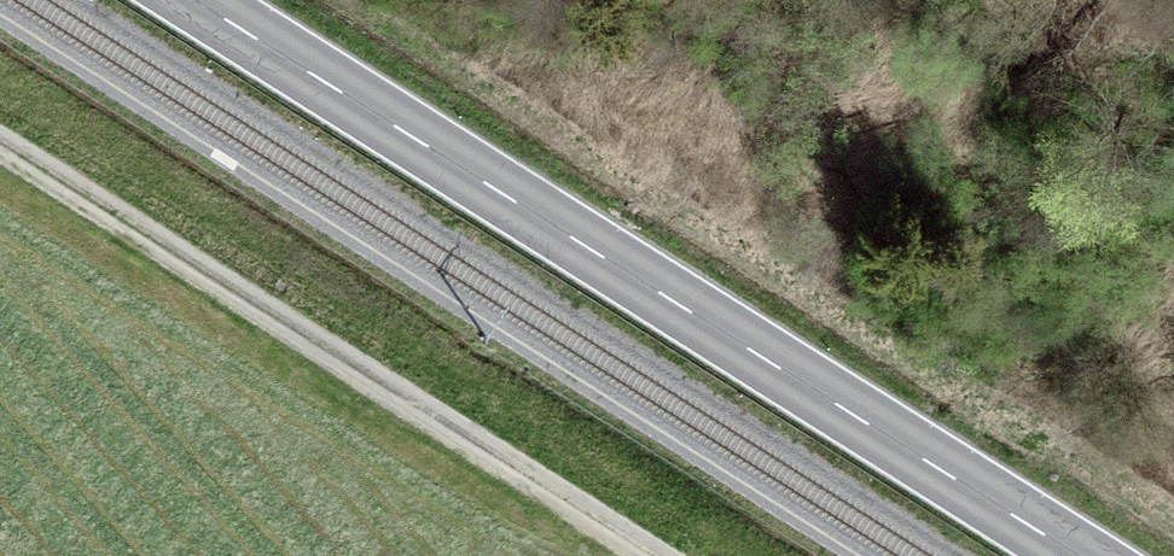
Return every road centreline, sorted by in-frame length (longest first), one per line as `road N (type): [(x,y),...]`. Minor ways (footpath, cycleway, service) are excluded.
road 1 (secondary): [(1074,555),(185,0)]
road 2 (track): [(650,555),(0,146)]

